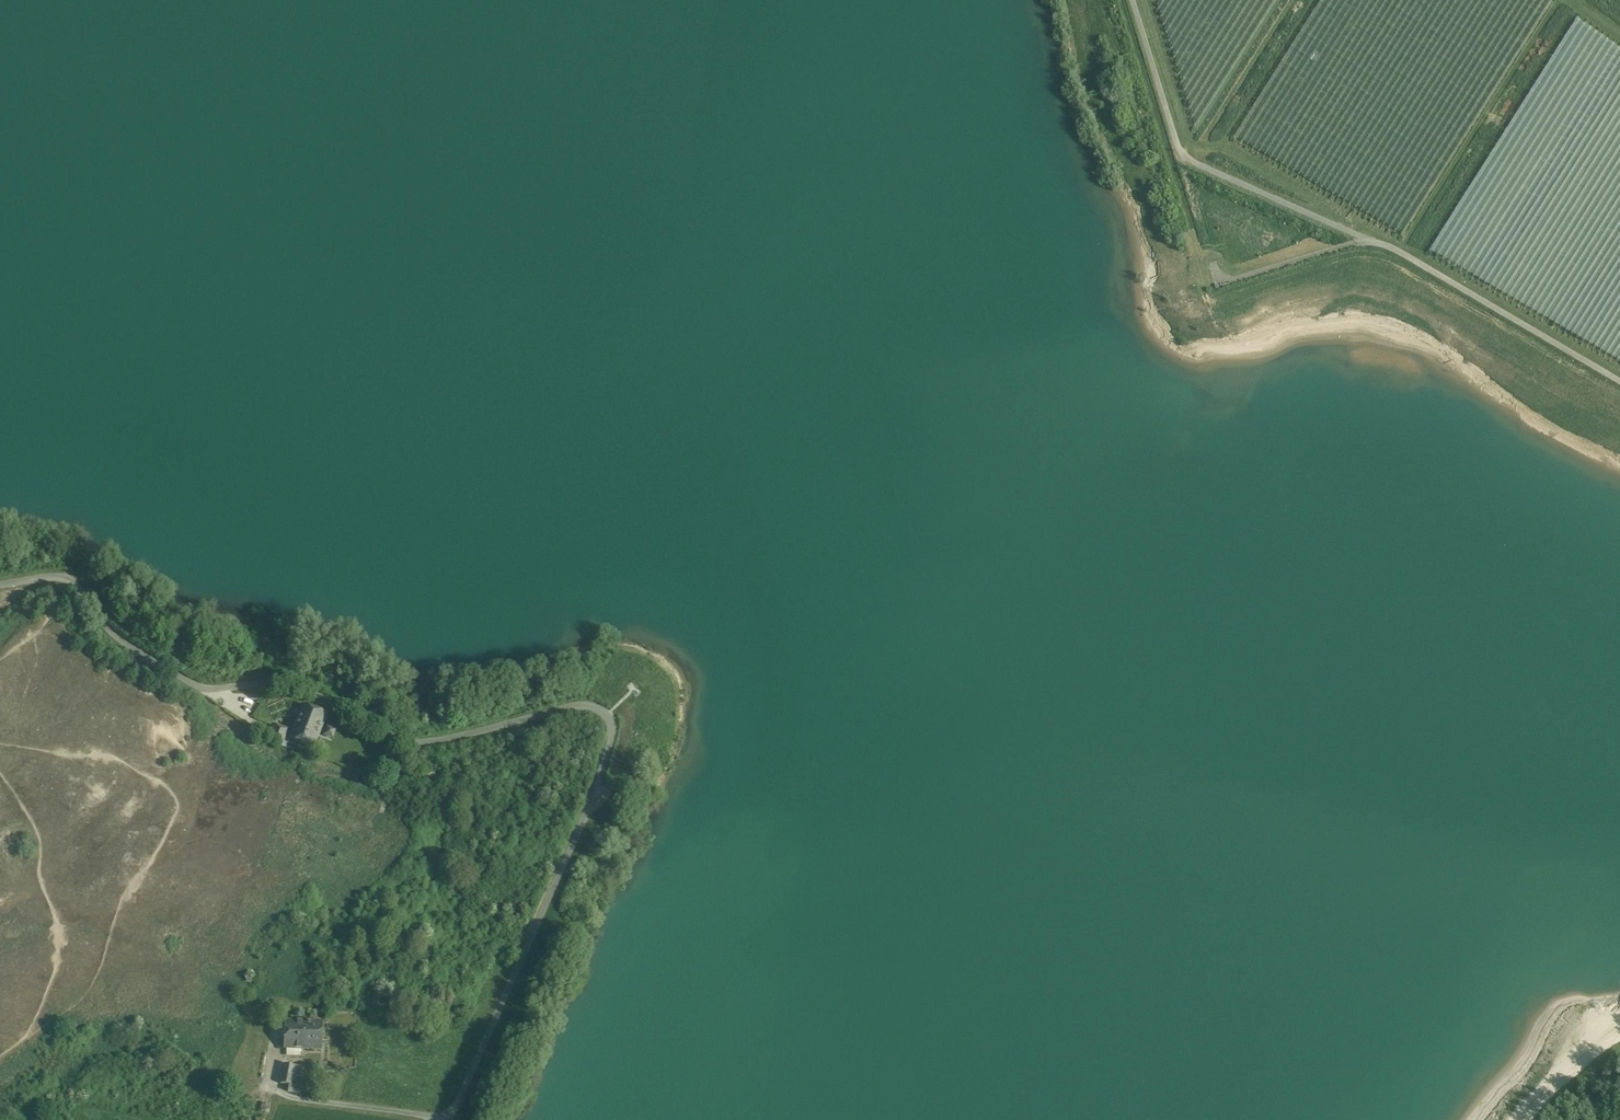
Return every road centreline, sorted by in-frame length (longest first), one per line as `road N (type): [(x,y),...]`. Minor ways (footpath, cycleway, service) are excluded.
road 1 (track): [(1619,383),(1369,239),(1221,285),(1134,0)]
road 2 (track): [(0,766),(43,839),(40,866),(63,937),(37,1016),(0,1058)]

